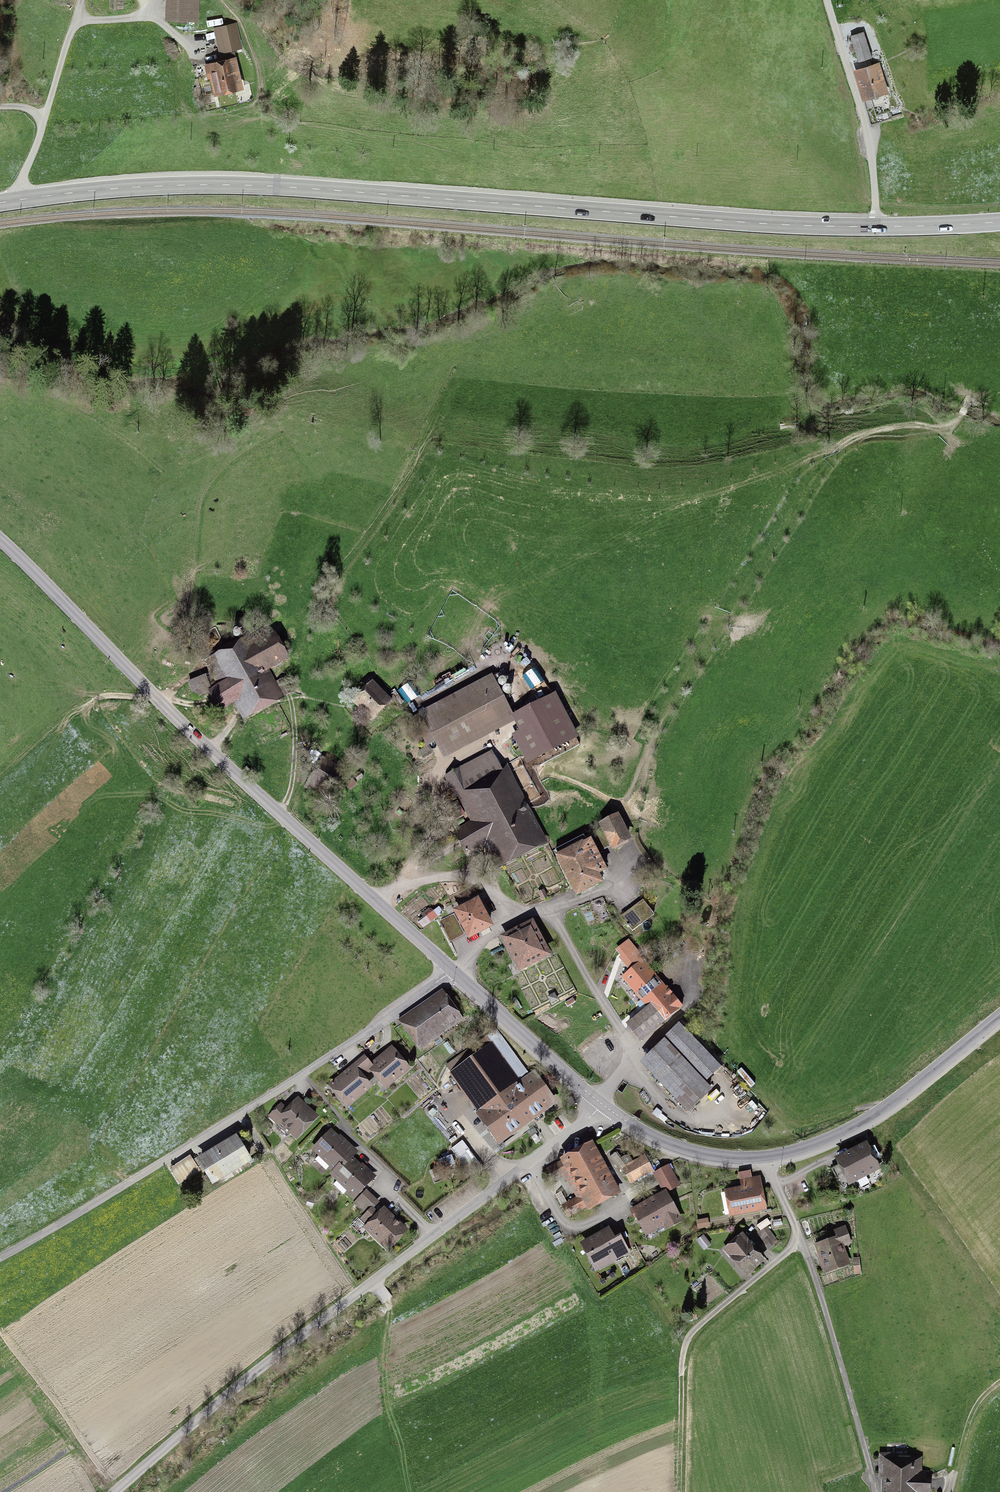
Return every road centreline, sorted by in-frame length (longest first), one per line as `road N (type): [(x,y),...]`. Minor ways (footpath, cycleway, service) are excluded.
road 1 (primary): [(0,202),(248,185),(771,224),(999,221)]
road 2 (unclassified): [(455,973),(186,727),(0,539)]
road 3 (unclassified): [(116,1491),(251,1375),(602,1104)]
road 4 (unclassified): [(0,1258),(225,1124),(455,973)]
road 5 (unclassified): [(766,1156),(821,1289),(875,1491)]
road 6 (track): [(299,71),(326,74),(594,44),(615,29)]
road 7 (track): [(679,1491),(688,1338),(802,1242)]
road 8 (unclassified): [(999,1014),(879,1110),(815,1144),(766,1156)]
road 9 (unclassified): [(602,1104),(455,973)]
road 10 (track): [(0,776),(84,709),(149,689)]
road 11 (unclassified): [(766,1156),(688,1149),(602,1104)]
road 12 (track): [(950,1491),(972,1414),(999,1381)]
road 13 (track): [(289,697),(289,800),(270,805)]

